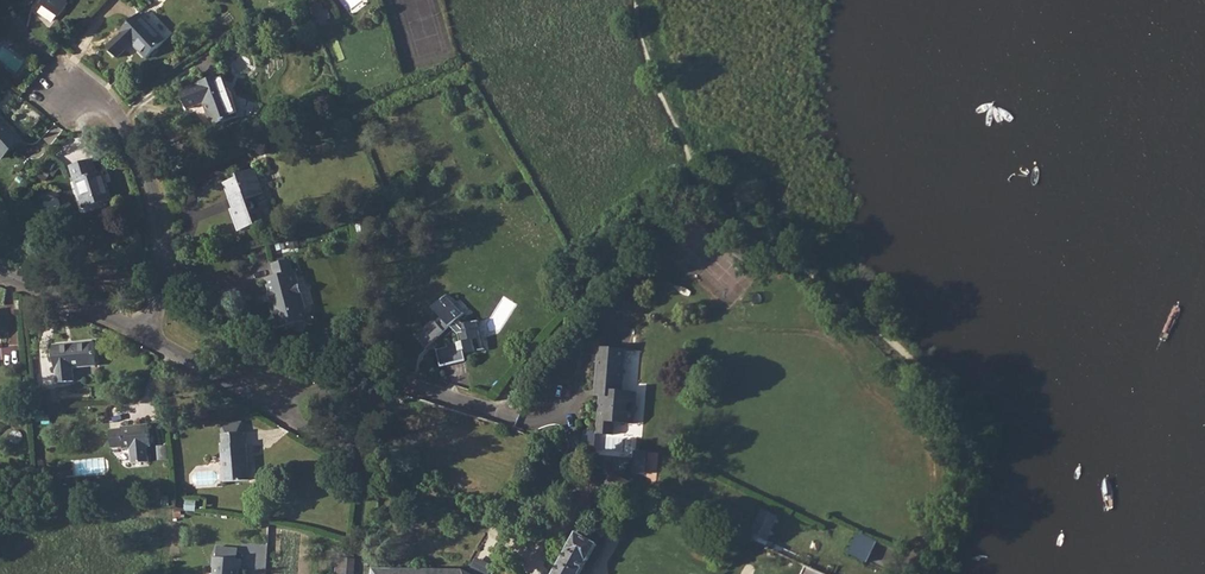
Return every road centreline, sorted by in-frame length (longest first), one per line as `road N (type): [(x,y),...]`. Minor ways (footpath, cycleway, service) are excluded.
road 1 (residential): [(144,344),(162,270),(153,191),(112,111),(76,89)]
road 2 (residential): [(0,269),(144,344)]
road 3 (residential): [(144,344),(269,410)]
road 4 (residential): [(499,414),(378,379)]

